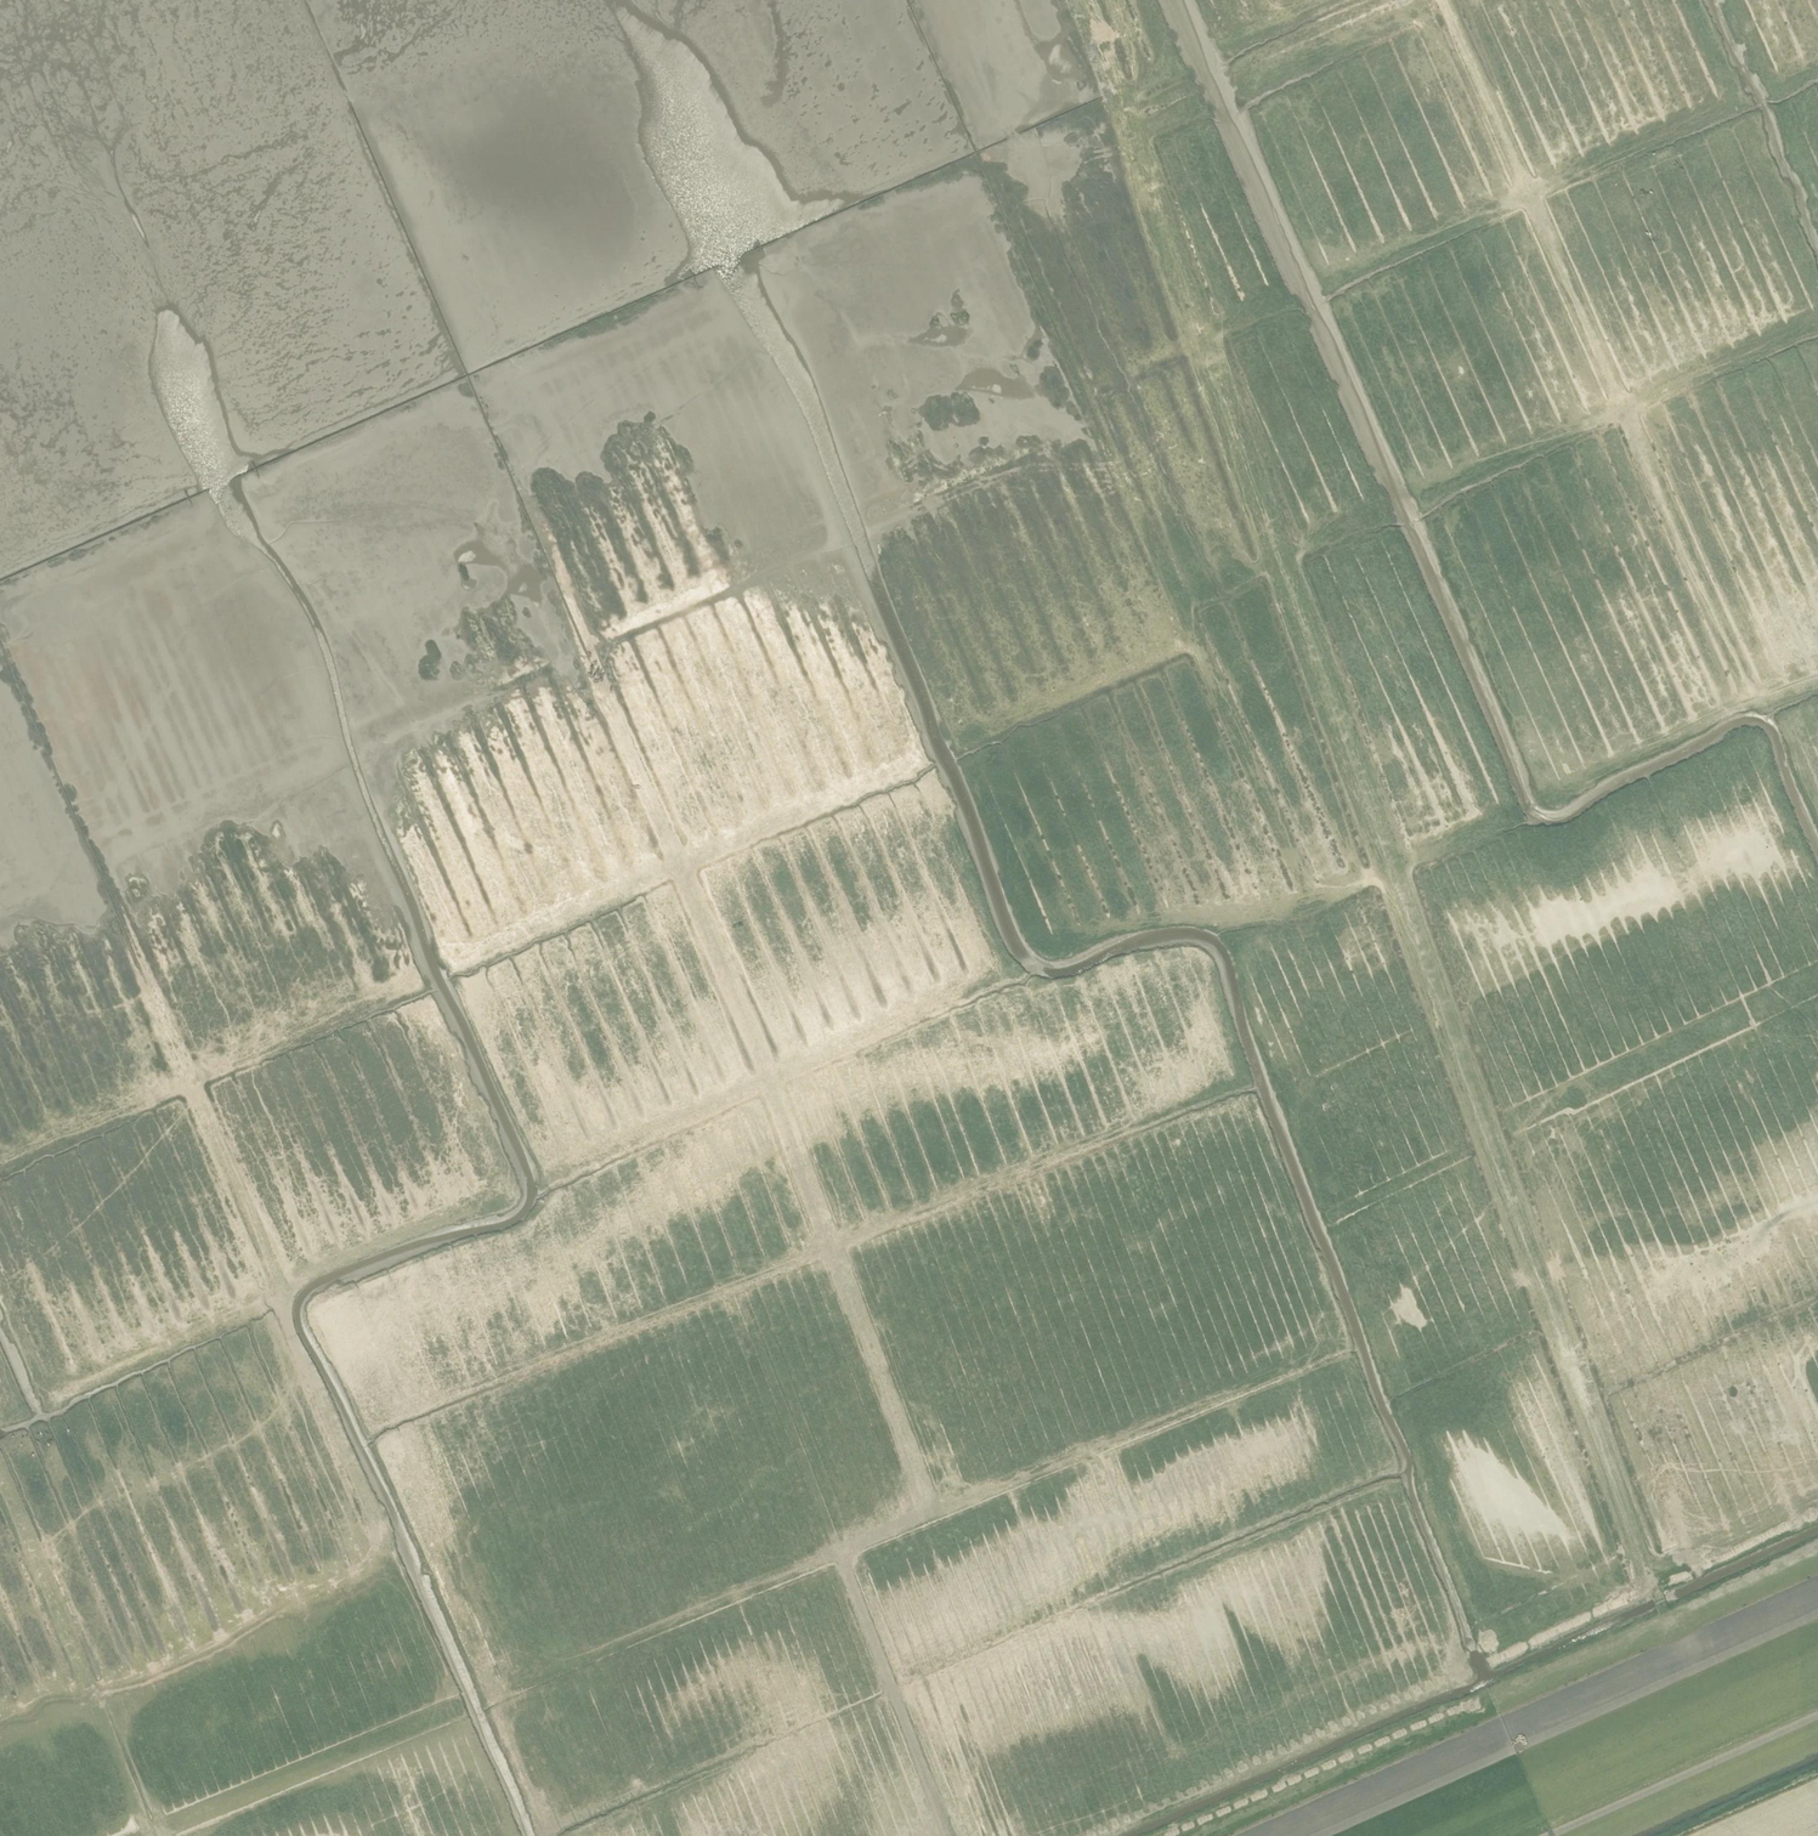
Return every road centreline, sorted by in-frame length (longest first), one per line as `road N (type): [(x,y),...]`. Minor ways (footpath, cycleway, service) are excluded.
road 1 (track): [(1316,1835),(1817,1613)]

